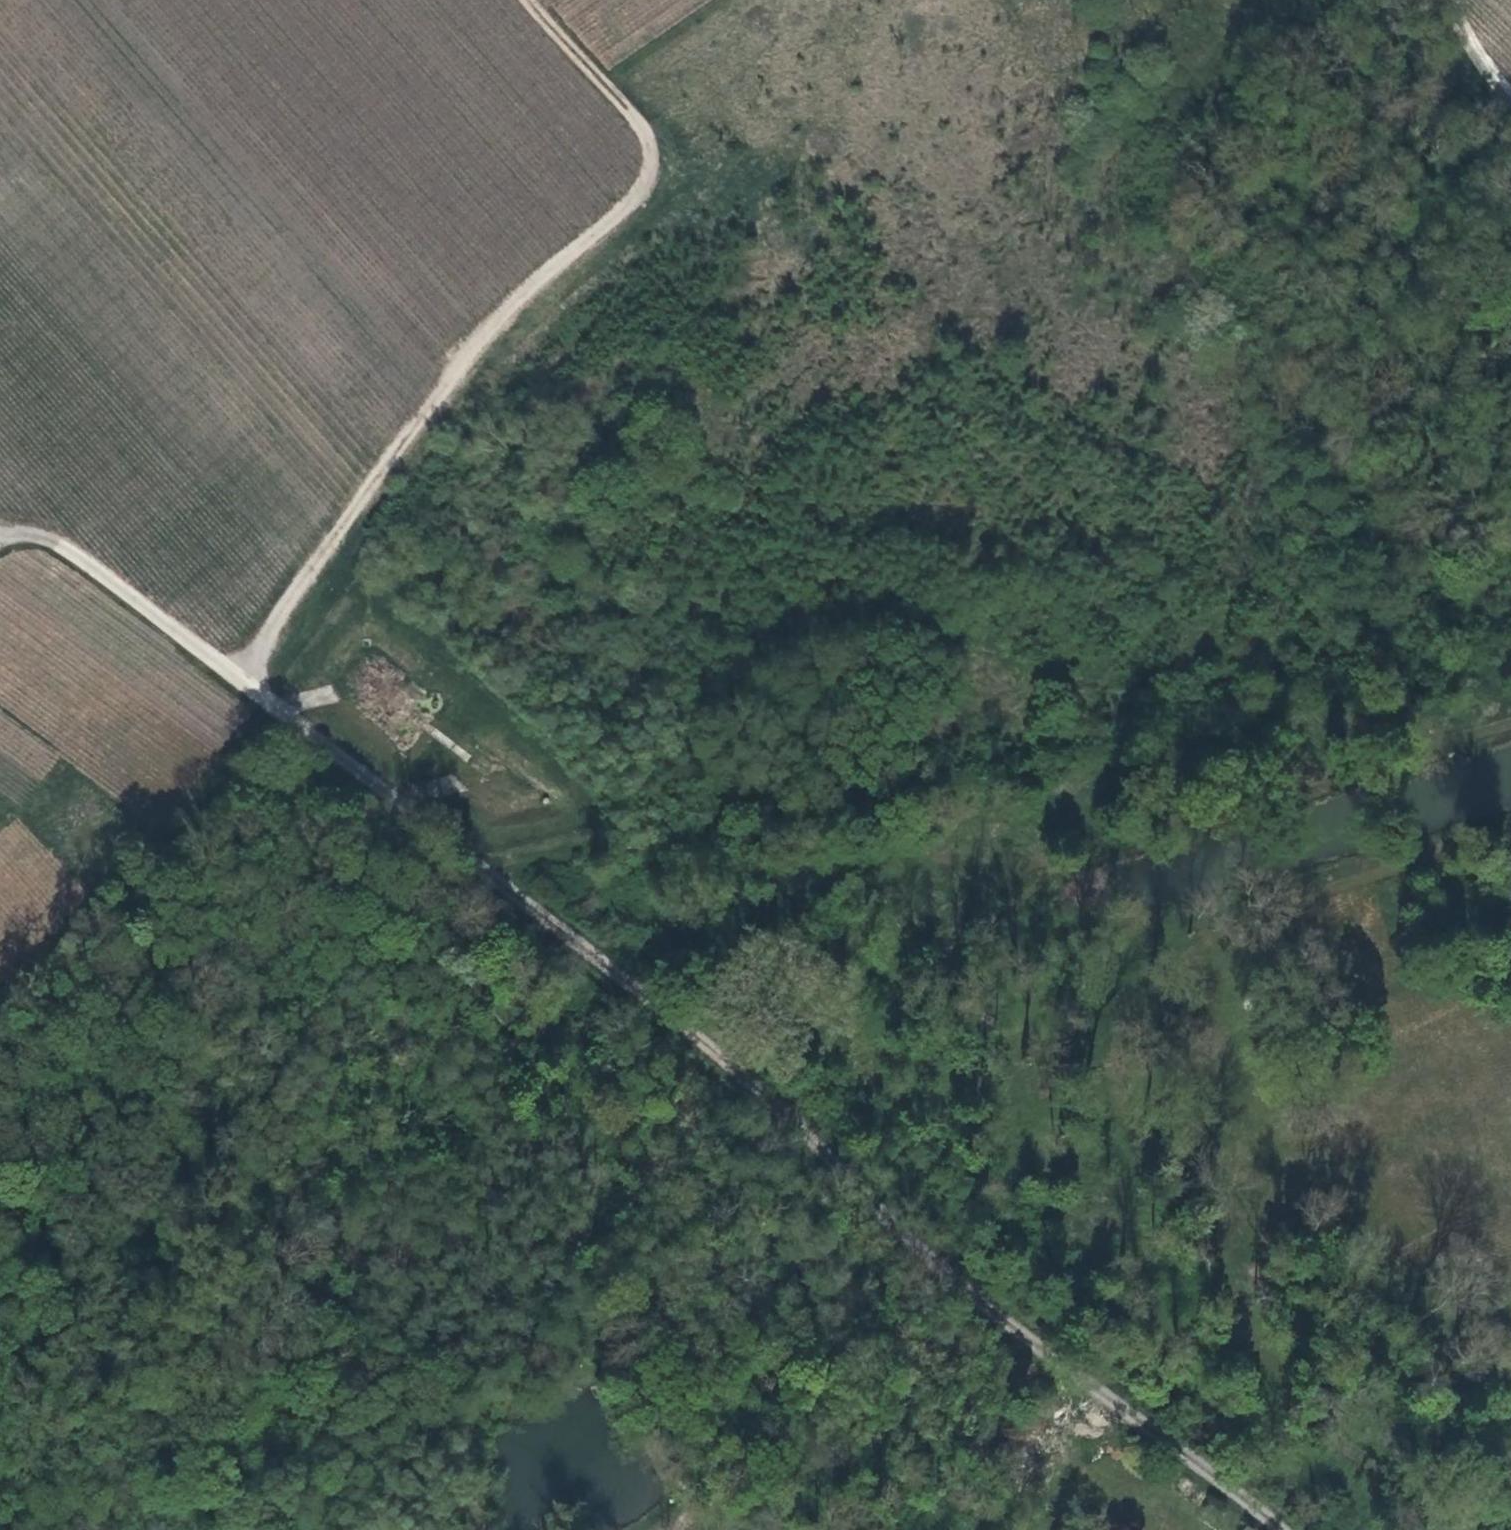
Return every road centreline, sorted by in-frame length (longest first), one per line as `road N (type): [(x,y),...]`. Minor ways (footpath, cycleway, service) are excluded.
road 1 (unclassified): [(1266,1508),(945,1268),(404,805),(51,534)]
road 2 (track): [(540,0),(656,130),(655,169),(641,200),(514,299),(419,411),(245,677)]

